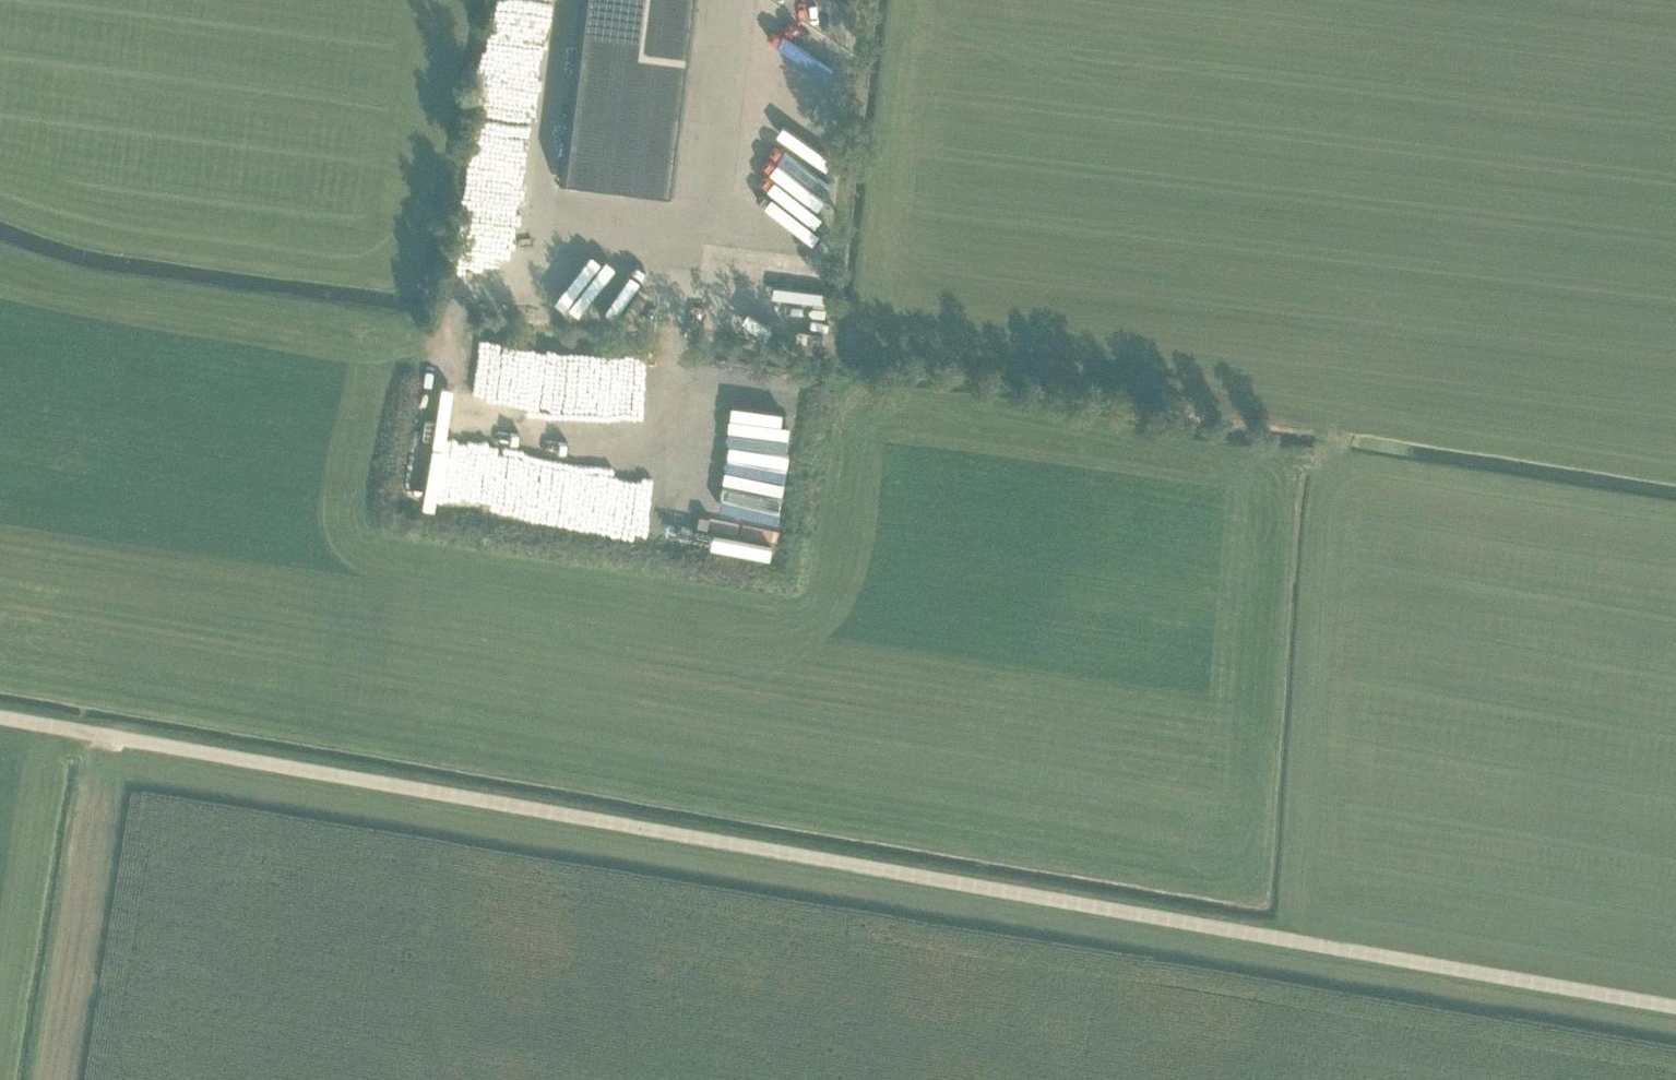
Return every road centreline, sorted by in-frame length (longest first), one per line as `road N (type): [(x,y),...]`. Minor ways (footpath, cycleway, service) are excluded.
road 1 (track): [(0,715),(1675,1006)]

